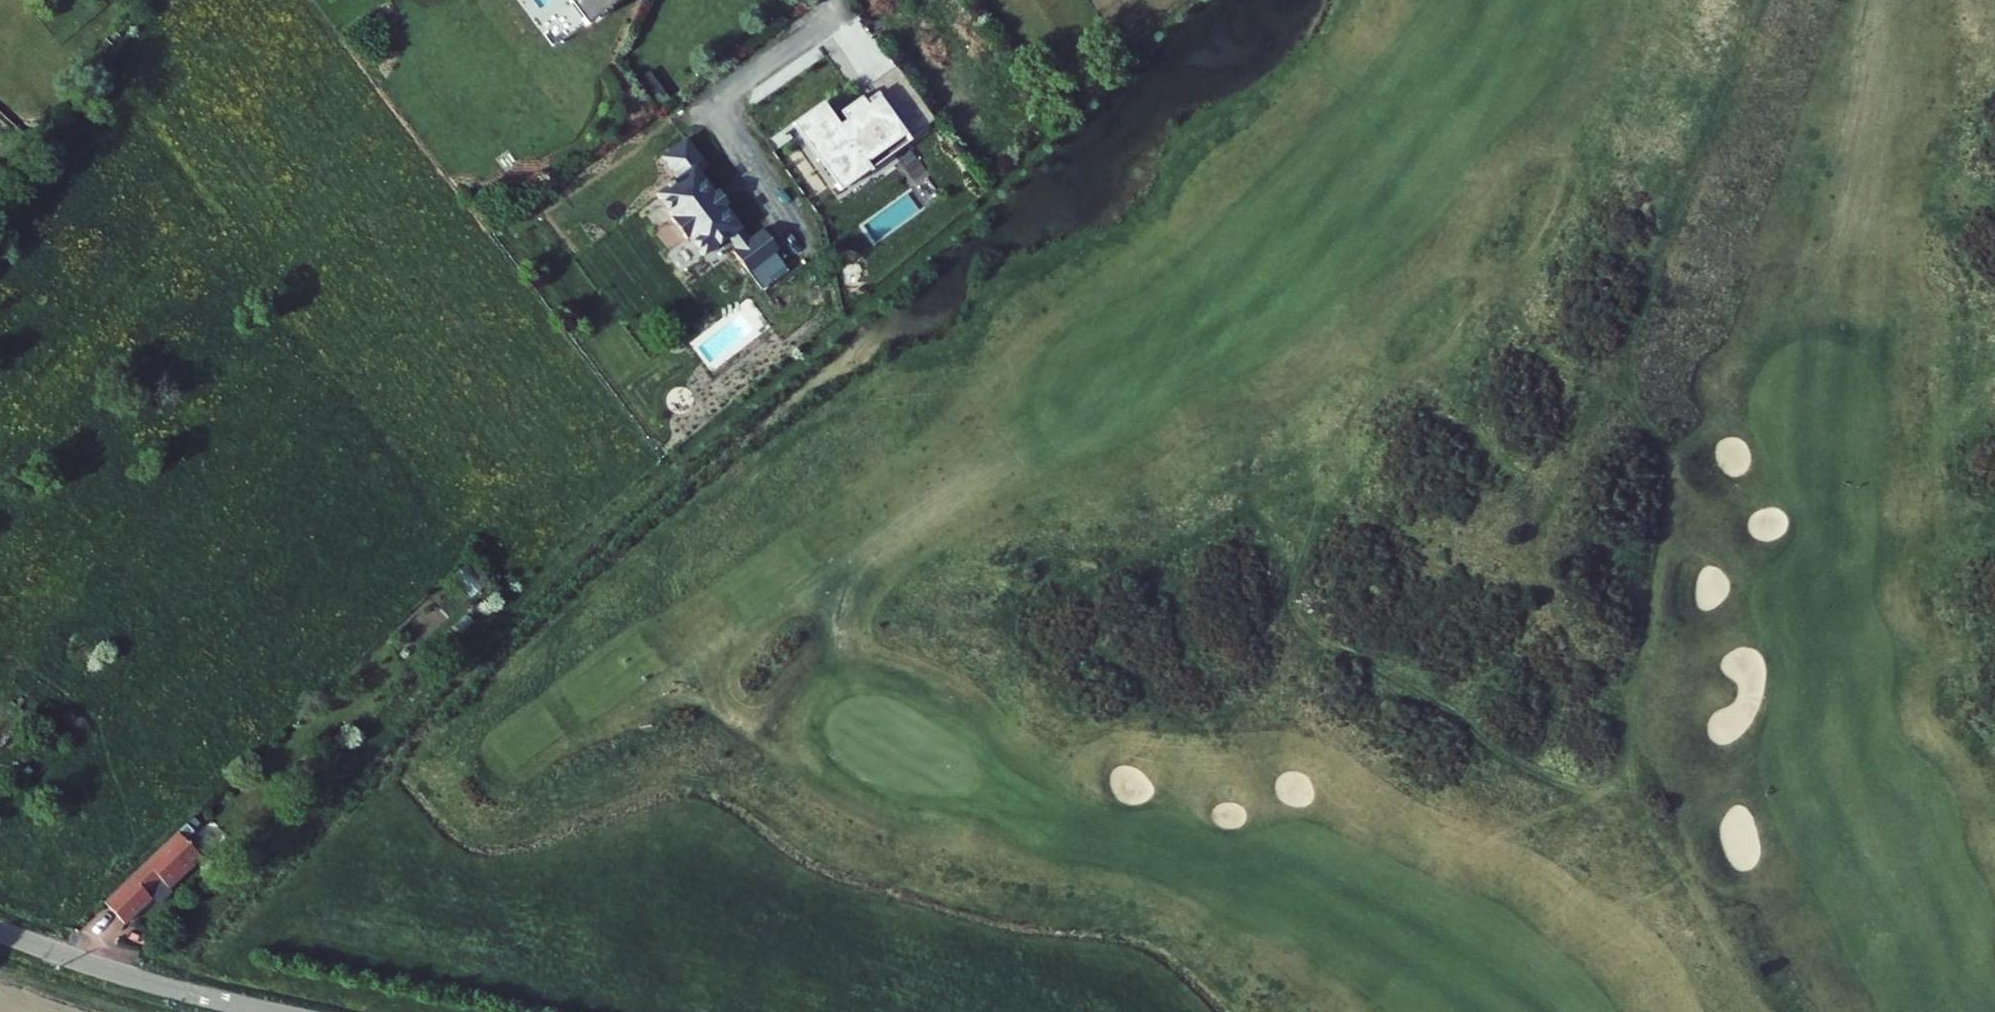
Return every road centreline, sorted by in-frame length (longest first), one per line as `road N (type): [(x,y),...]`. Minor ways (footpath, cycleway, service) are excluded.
road 1 (unclassified): [(0,931),(121,974),(279,1011)]

